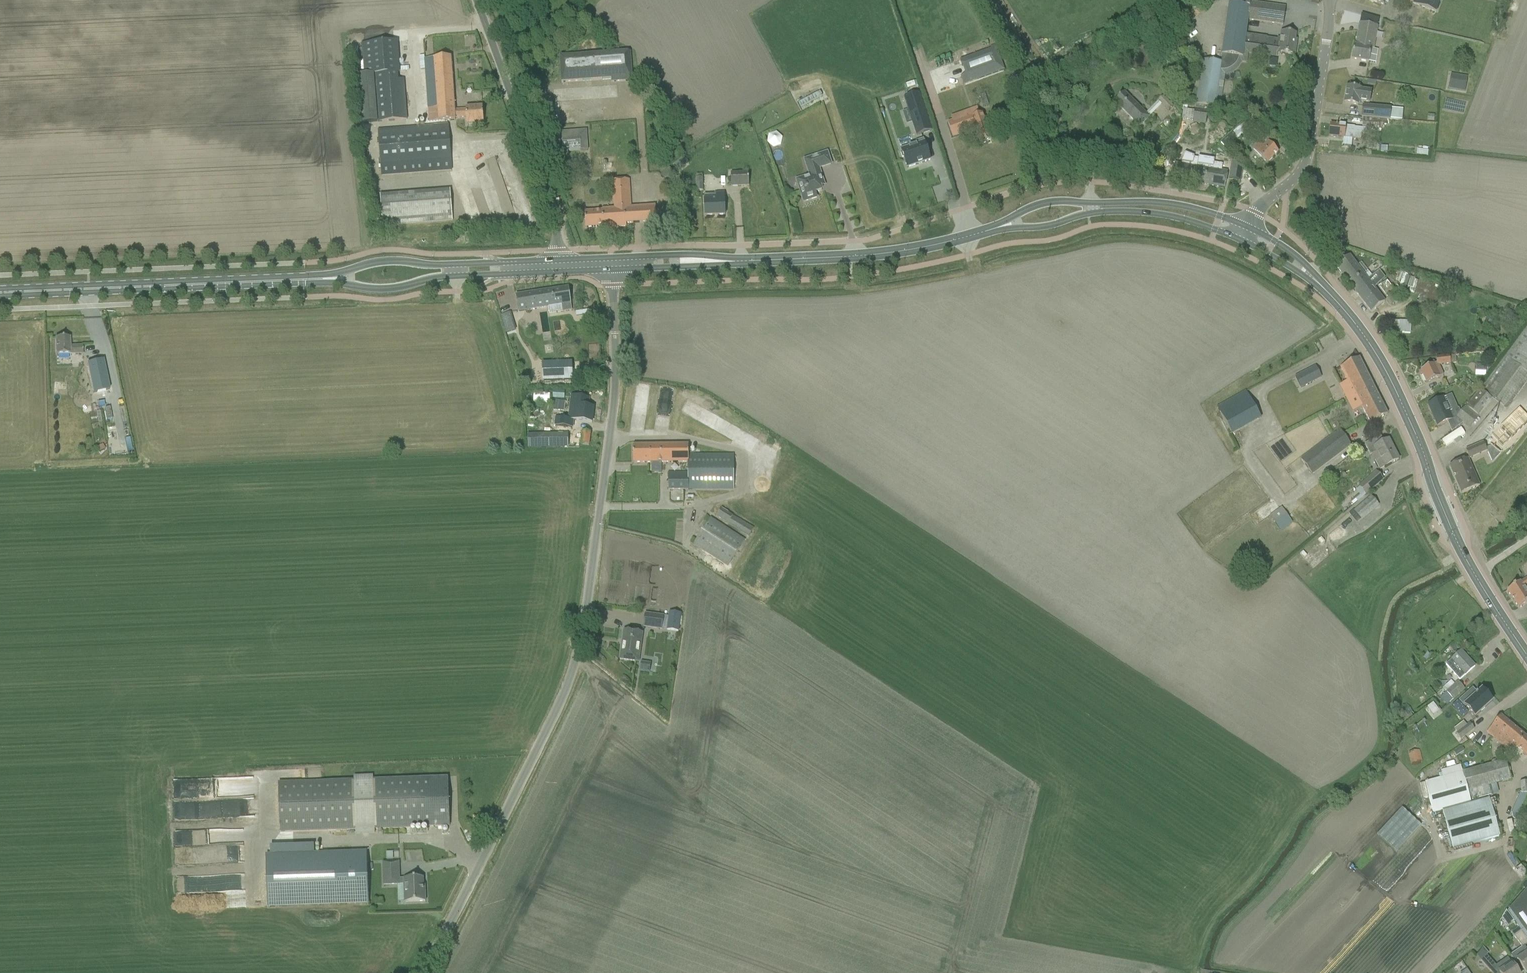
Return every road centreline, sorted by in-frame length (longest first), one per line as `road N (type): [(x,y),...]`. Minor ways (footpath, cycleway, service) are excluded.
road 1 (unclassified): [(419,972),(568,685),(613,409),(612,270)]
road 2 (primary): [(0,294),(330,279)]
road 3 (primary): [(1465,556),(1384,369),(1315,280)]
road 4 (unclassified): [(559,253),(542,177),(476,0)]
road 5 (primary): [(739,262),(881,255),(999,227)]
road 6 (primary): [(1249,228),(1176,205),(1068,201),(1026,210),(999,227)]
road 7 (unclassified): [(1249,228),(1309,148),(1330,0)]
road 8 (primary): [(999,227),(1134,212),(1181,218),(1242,240)]
road 9 (primary): [(330,279),(378,290),(441,277),(559,273)]
road 10 (primary): [(559,261),(388,262),(330,279)]
road 11 (primary): [(612,270),(739,262)]
road 12 (primary): [(739,262),(612,259)]

